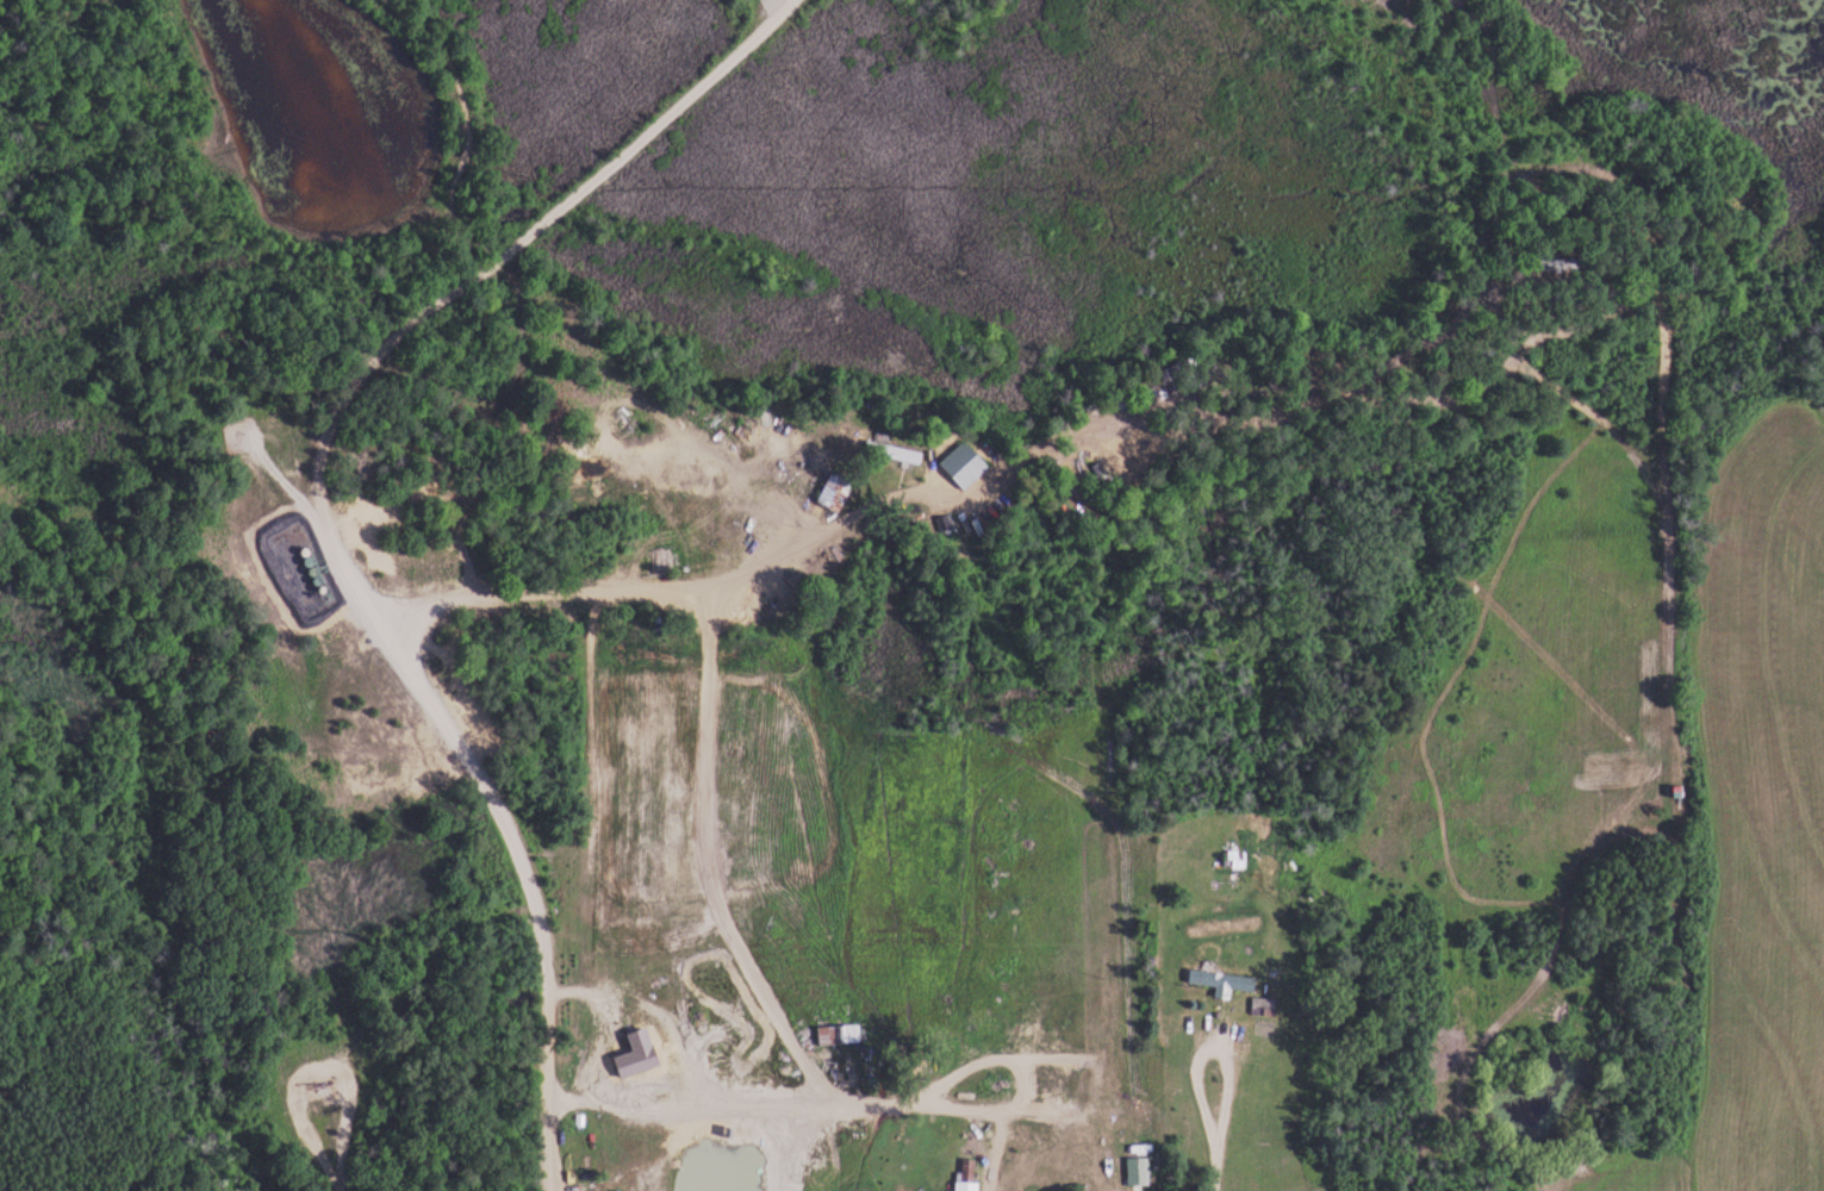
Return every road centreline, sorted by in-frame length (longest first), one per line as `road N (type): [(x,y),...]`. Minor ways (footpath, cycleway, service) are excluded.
road 1 (track): [(813,0),(546,224),(539,251),(554,339),(540,385),(379,397),(350,420),(338,457),(335,510),(344,560),(443,694),(530,855),(548,944),(569,1190)]
road 2 (track): [(560,1096),(988,1104),(996,1106),(997,1124),(978,1190)]

